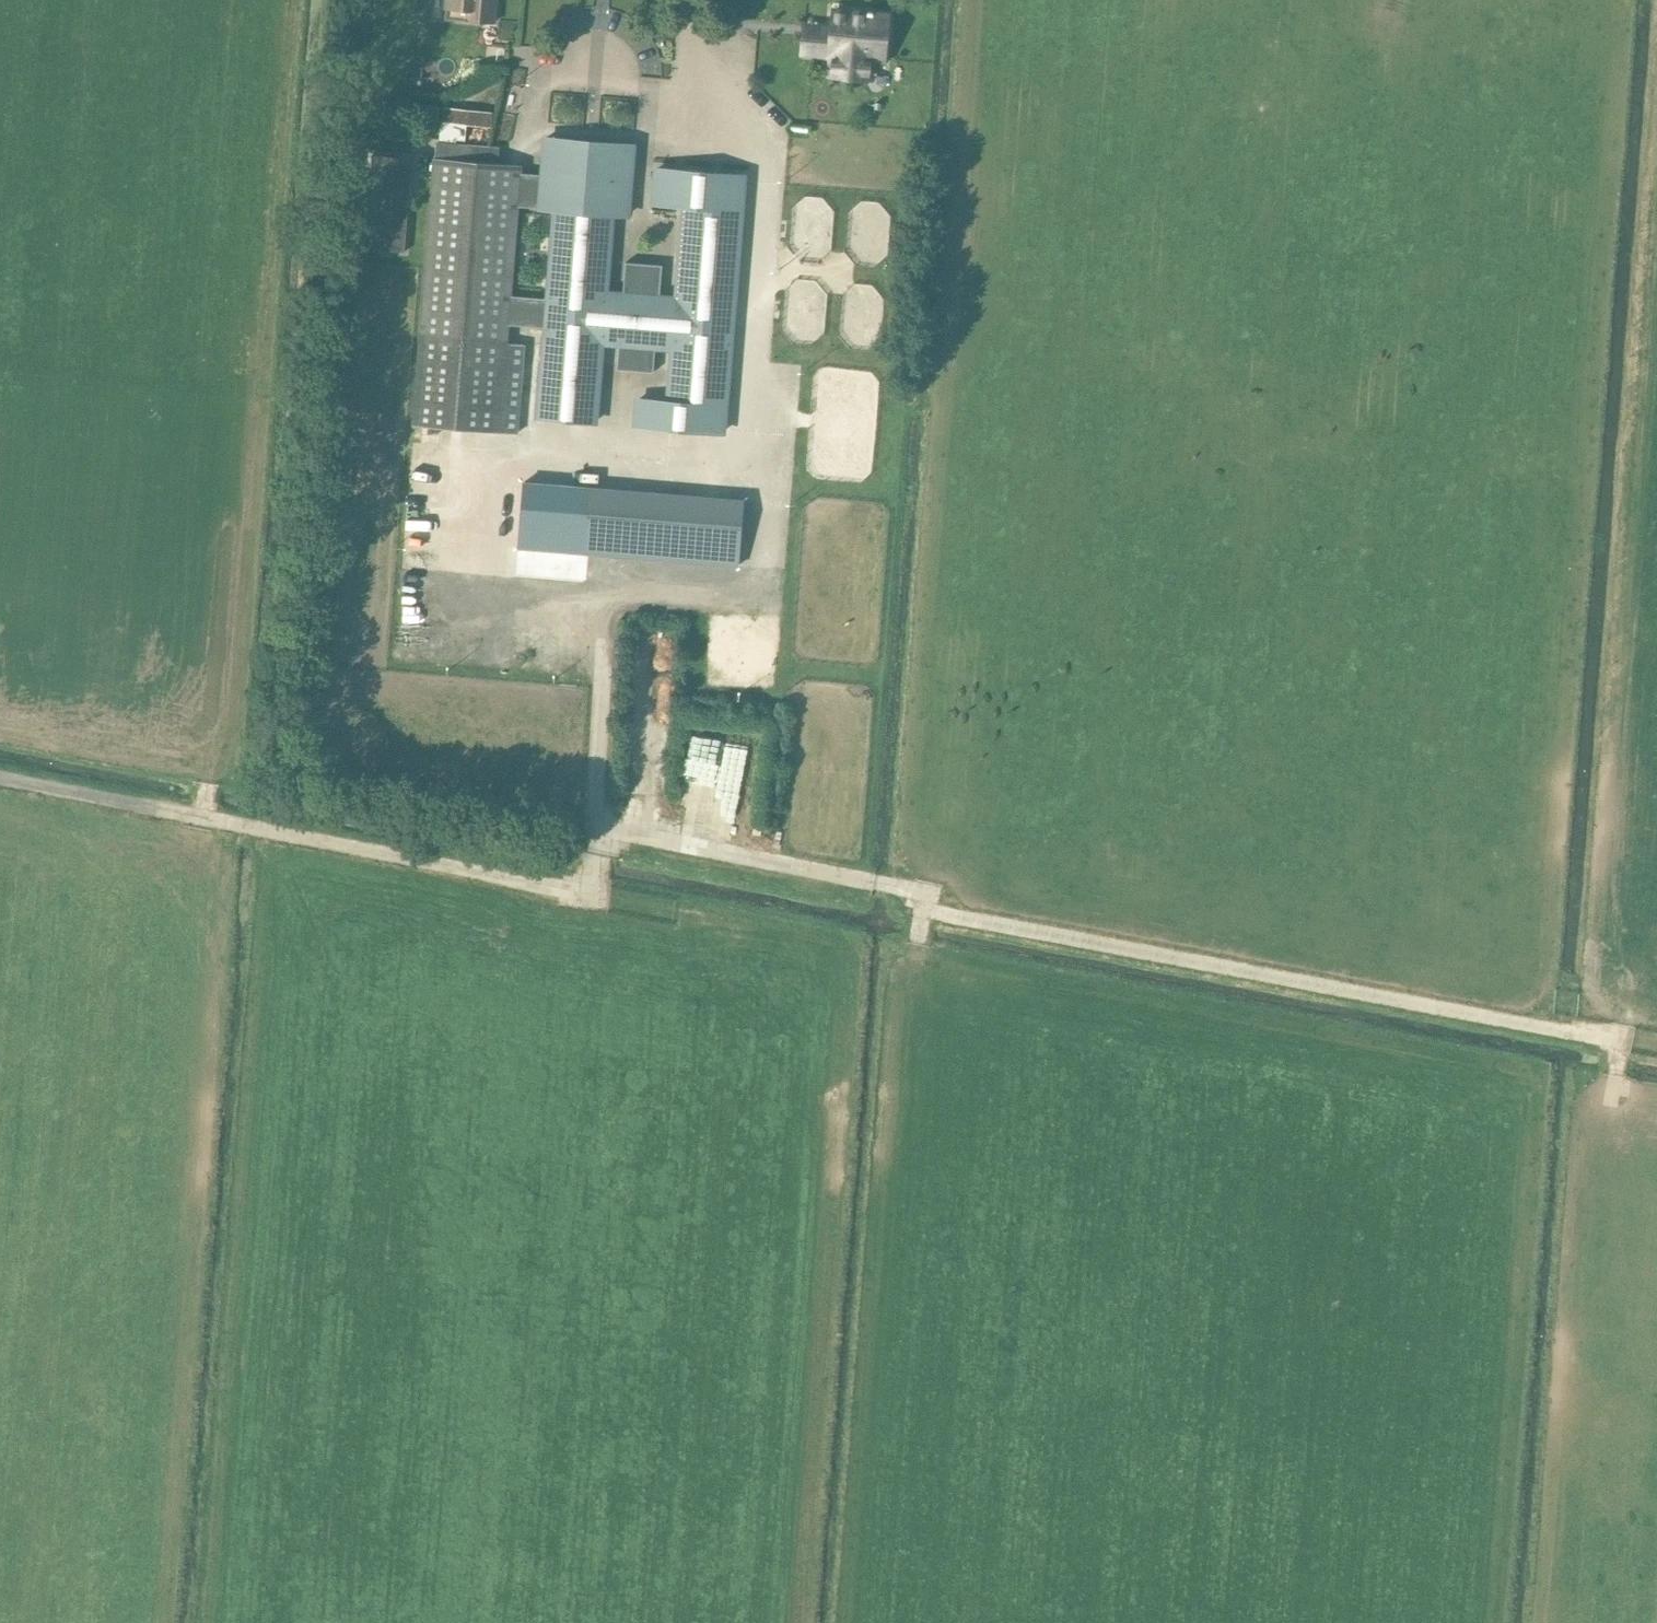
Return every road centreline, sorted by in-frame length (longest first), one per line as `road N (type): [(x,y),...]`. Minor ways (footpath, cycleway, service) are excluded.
road 1 (track): [(0,775),(592,887),(595,827),(931,894),(929,913),(1615,1040),(1610,1099)]
road 2 (track): [(595,827),(609,616)]

